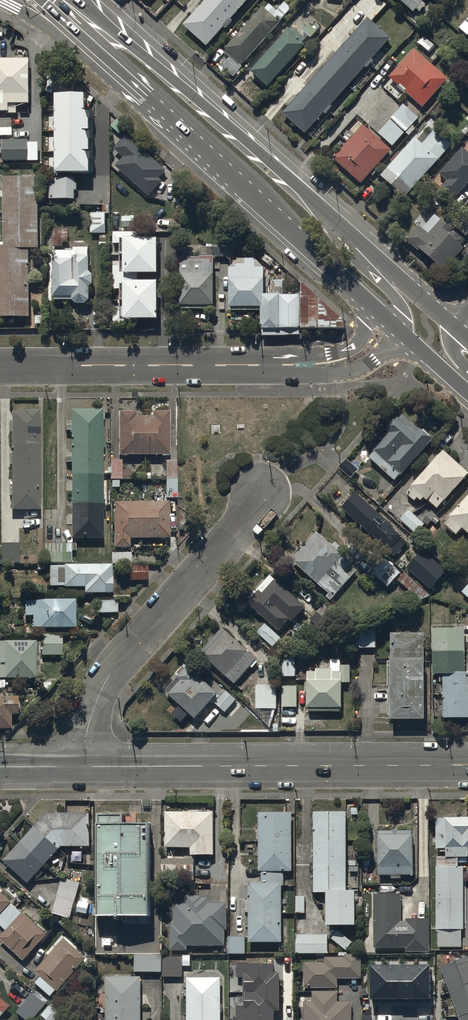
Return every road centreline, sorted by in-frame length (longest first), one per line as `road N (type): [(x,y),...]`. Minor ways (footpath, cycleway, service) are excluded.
road 1 (secondary): [(81,767),(467,766)]
road 2 (secondary): [(358,294),(104,56)]
road 3 (residential): [(81,767),(85,727),(109,683),(263,501)]
road 4 (residential): [(0,366),(326,363)]
road 5 (secondary): [(74,0),(121,31),(312,198)]
road 6 (secondary): [(312,198),(461,335)]
road 7 (residential): [(312,198),(396,298),(400,331)]

